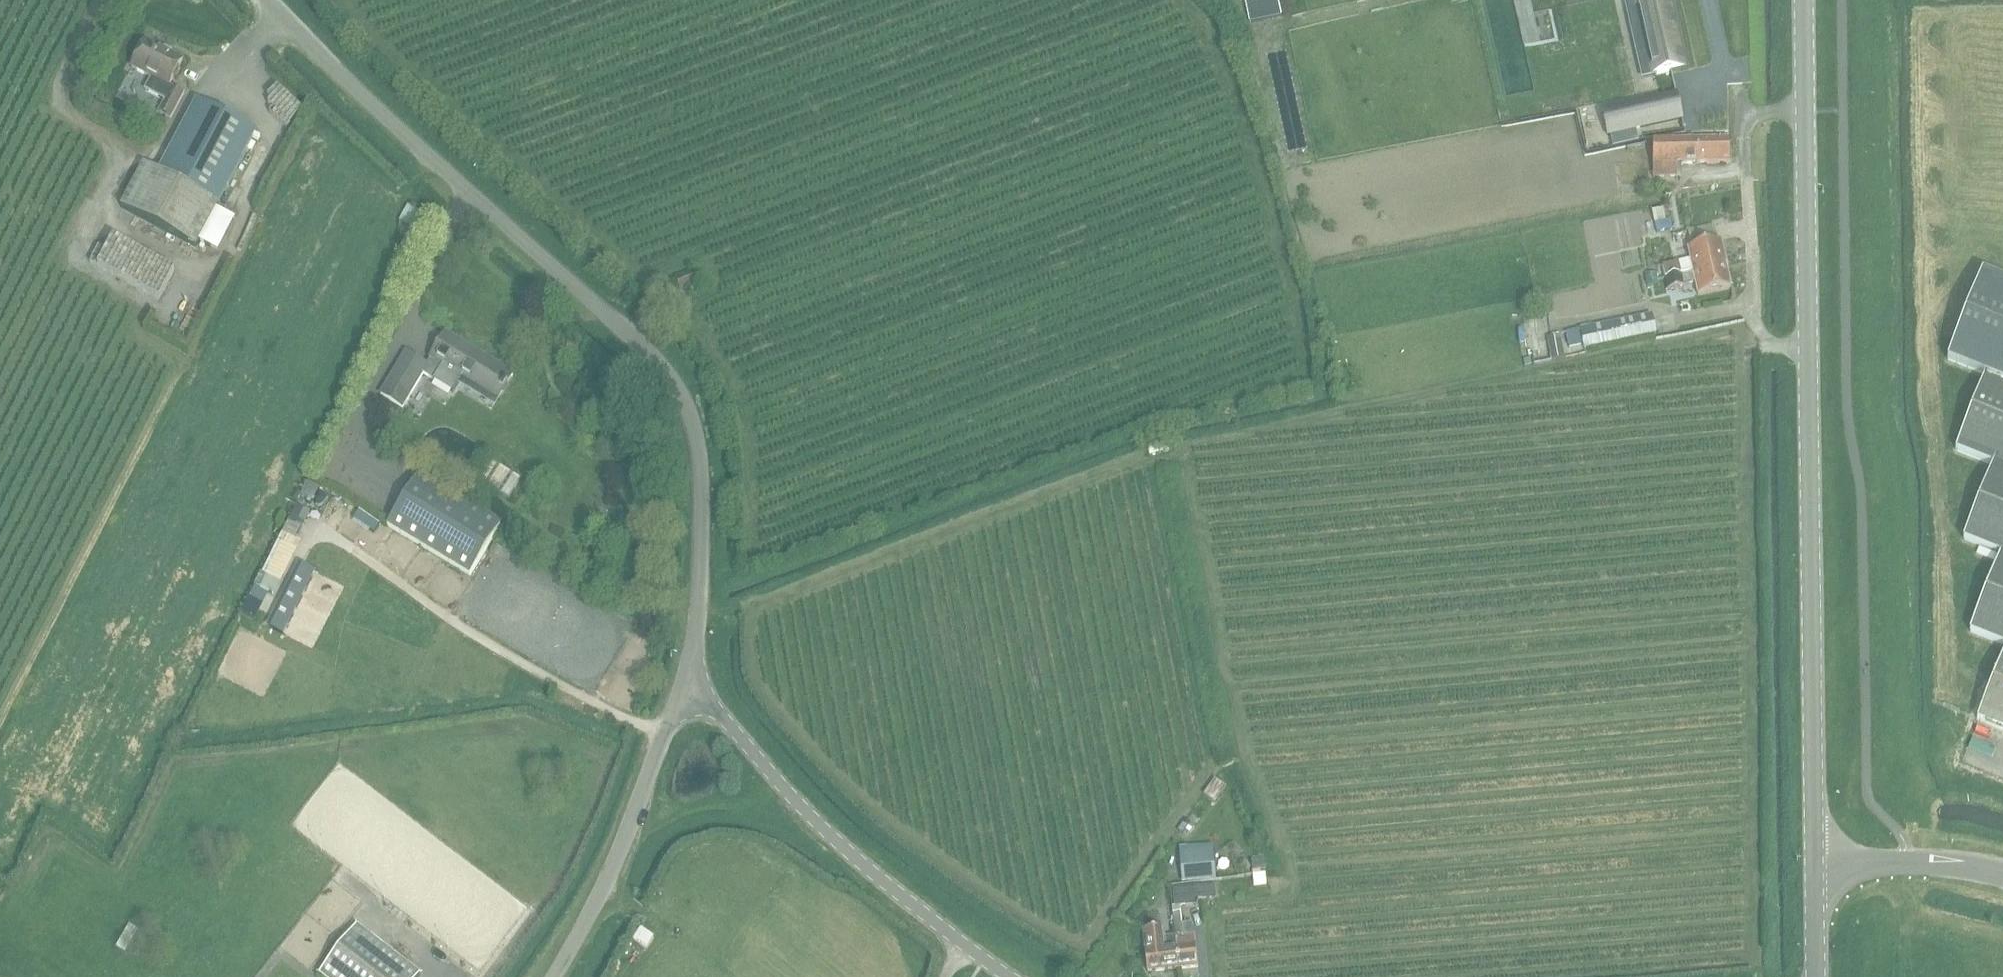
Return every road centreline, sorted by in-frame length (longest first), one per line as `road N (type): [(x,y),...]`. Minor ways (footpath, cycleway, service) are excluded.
road 1 (secondary): [(1813,861),(1806,0)]
road 2 (unclassified): [(697,669),(712,479),(692,413),(660,365),(269,0)]
road 3 (unclassified): [(960,941),(796,800),(730,726),(697,669)]
road 4 (unclassified): [(554,976),(609,877),(697,669)]
road 5 (unclassified): [(1813,861),(2002,874)]

